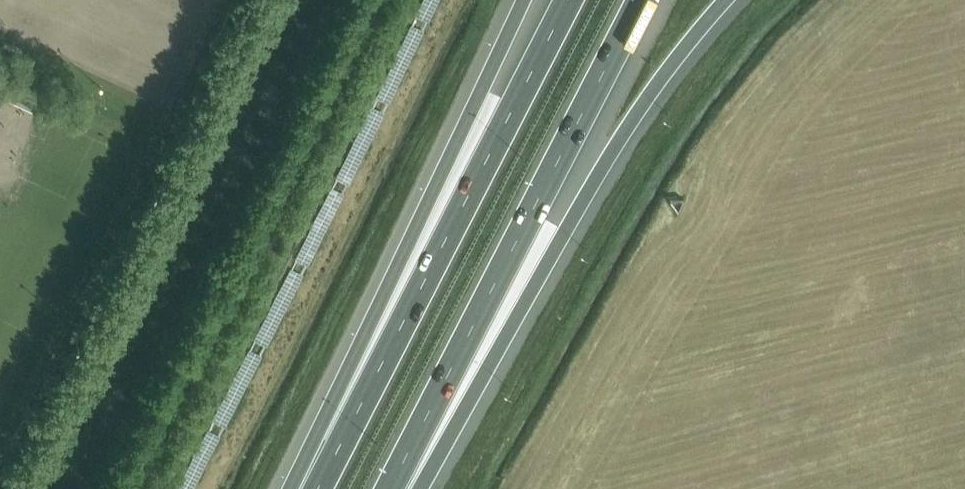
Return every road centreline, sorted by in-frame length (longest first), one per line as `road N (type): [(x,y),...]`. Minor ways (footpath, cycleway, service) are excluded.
road 1 (motorway): [(411,488),(622,136),(724,0)]
road 2 (motorway): [(388,488),(642,0)]
road 3 (motorway): [(567,0),(315,488)]
road 4 (motorway): [(520,0),(361,332),(308,488)]

